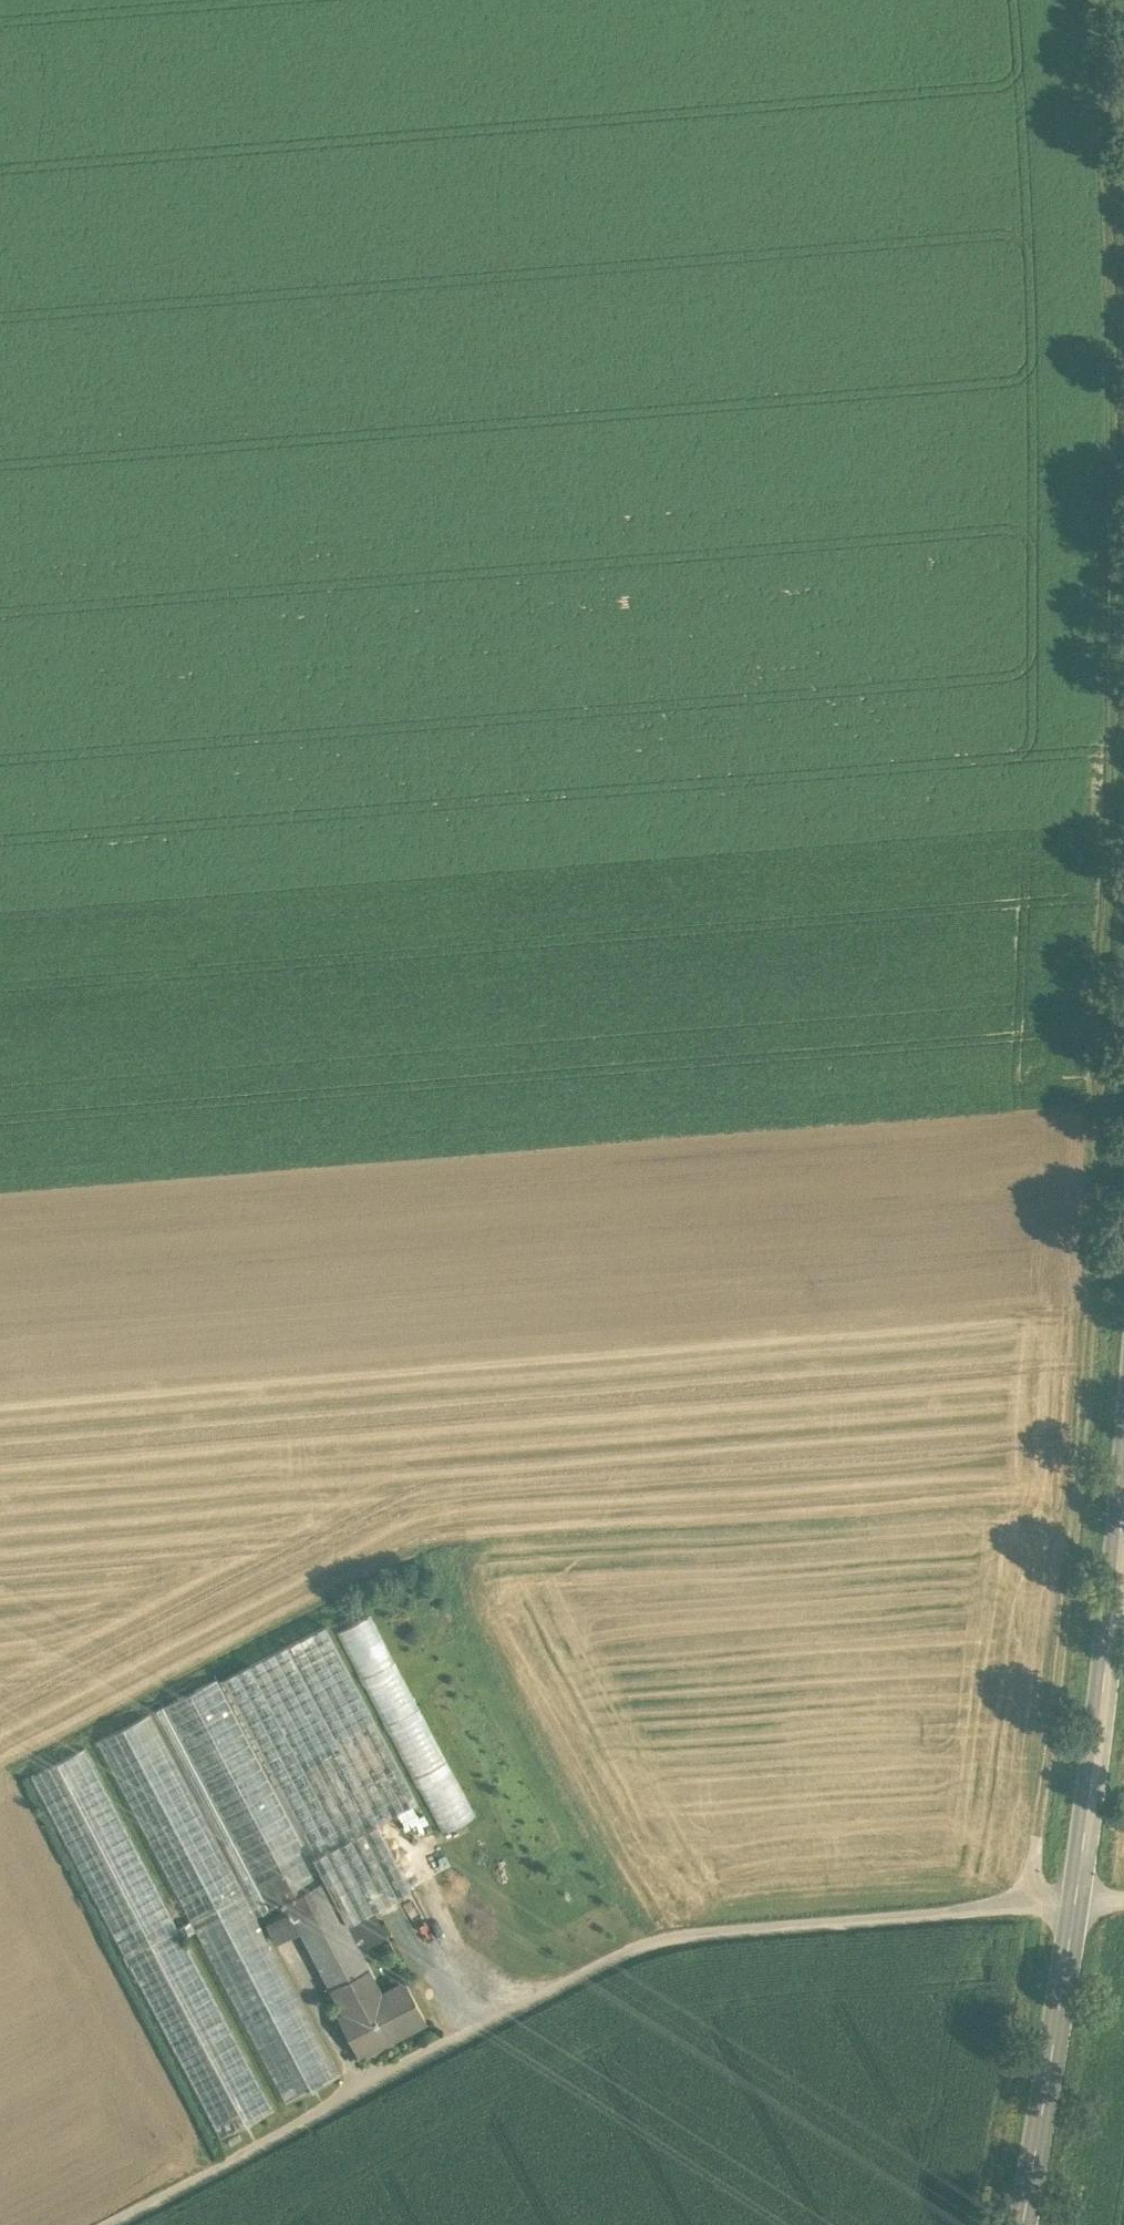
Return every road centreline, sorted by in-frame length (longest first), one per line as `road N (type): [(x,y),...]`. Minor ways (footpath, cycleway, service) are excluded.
road 1 (track): [(1095,0),(1110,235),(1122,938),(1089,1273),(1074,1531),(1026,1906)]
road 2 (secondary): [(1023,2224),(1102,1694),(1123,1489)]

